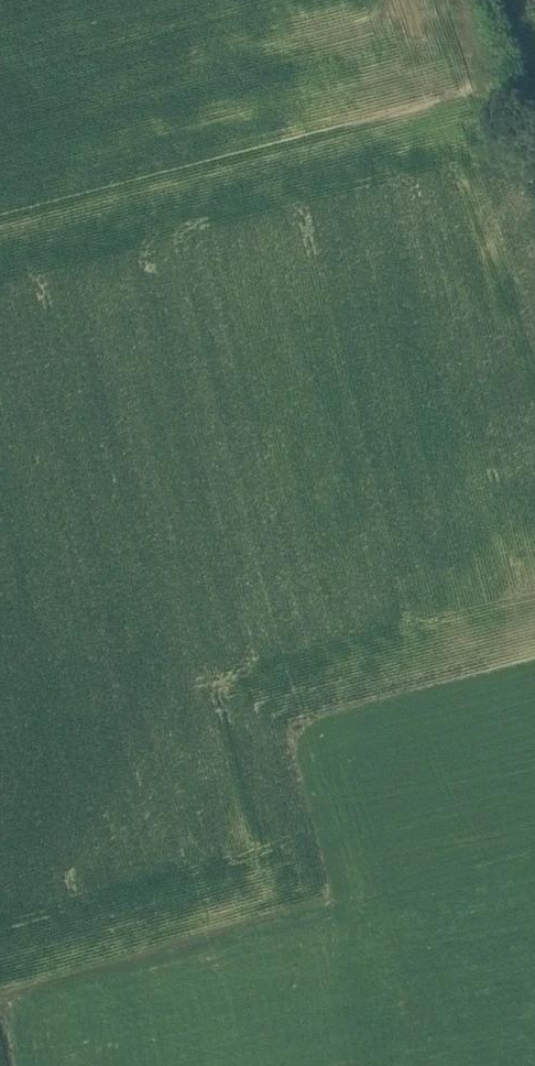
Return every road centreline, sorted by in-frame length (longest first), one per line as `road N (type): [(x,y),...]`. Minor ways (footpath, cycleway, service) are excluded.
road 1 (track): [(329,902),(0,992)]

